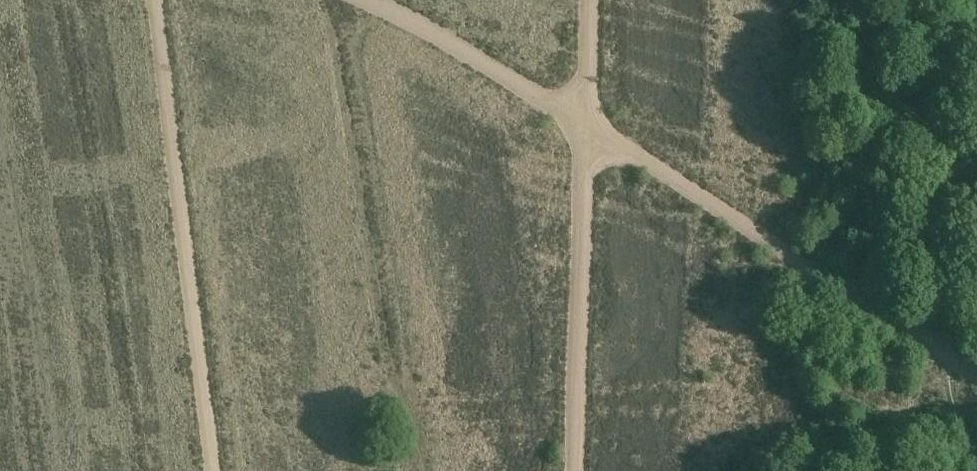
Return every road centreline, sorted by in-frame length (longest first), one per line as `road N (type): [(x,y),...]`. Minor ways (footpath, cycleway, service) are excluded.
road 1 (track): [(976,373),(585,125),(578,470)]
road 2 (track): [(153,0),(214,470)]
road 3 (track): [(370,0),(585,125)]
road 4 (track): [(589,0),(585,125)]

